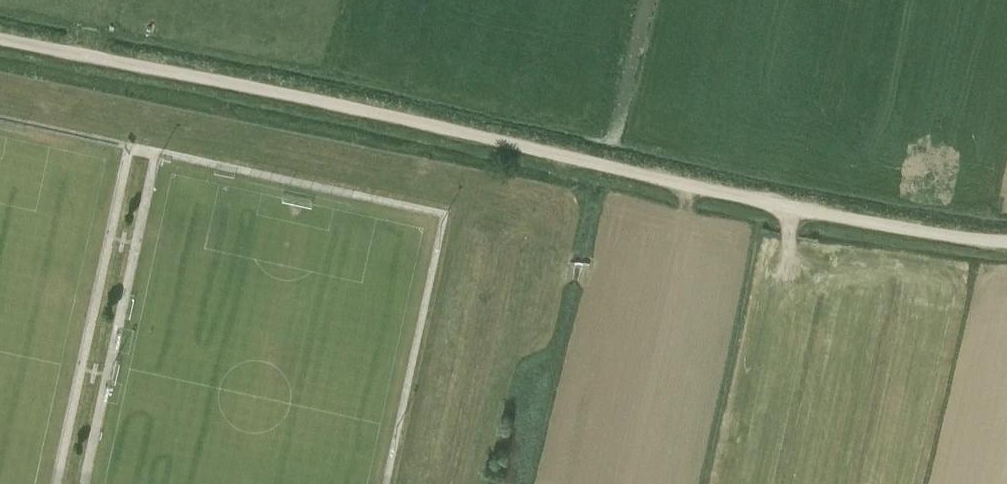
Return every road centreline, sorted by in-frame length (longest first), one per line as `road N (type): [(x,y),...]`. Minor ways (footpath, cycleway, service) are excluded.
road 1 (unclassified): [(1006,242),(806,211),(0,39)]

